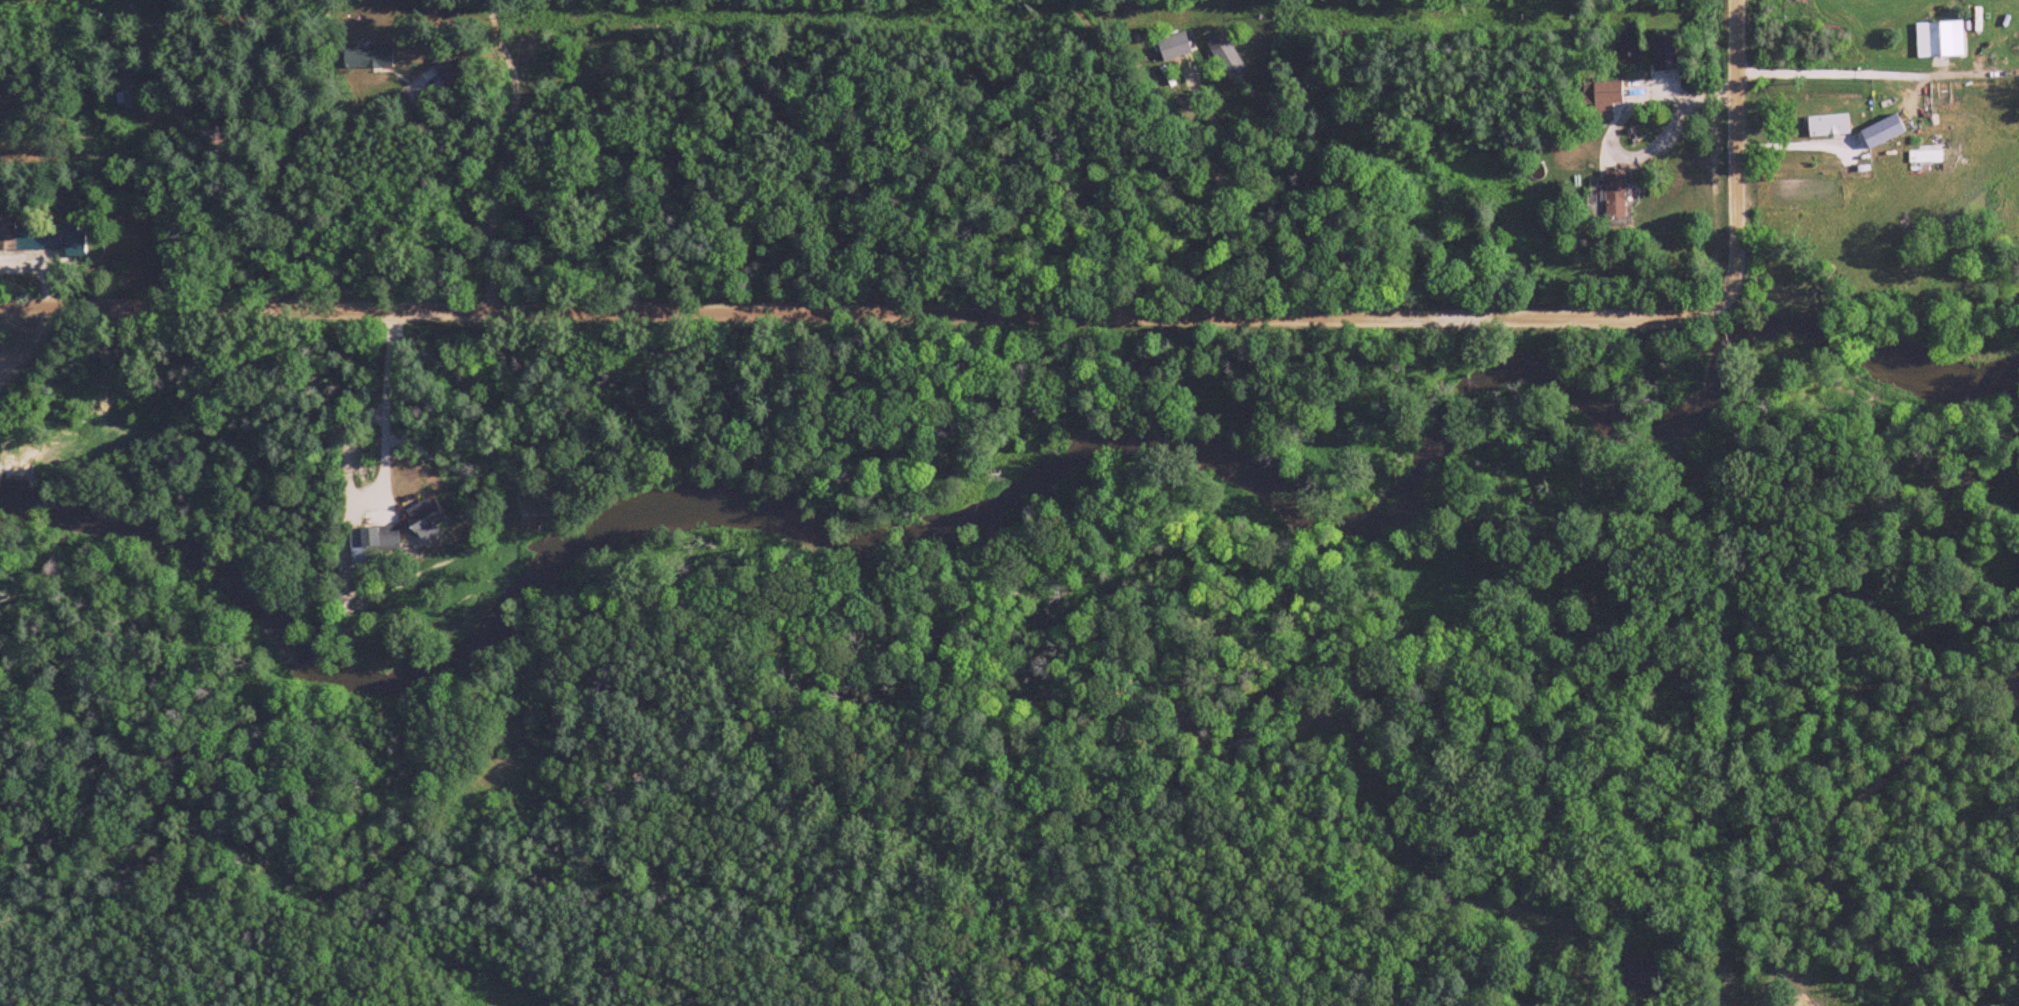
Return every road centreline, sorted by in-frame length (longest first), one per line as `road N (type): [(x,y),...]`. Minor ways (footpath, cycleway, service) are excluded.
road 1 (residential): [(0,307),(1687,353),(1731,317),(1736,285)]
road 2 (residential): [(1737,190),(1736,0)]

